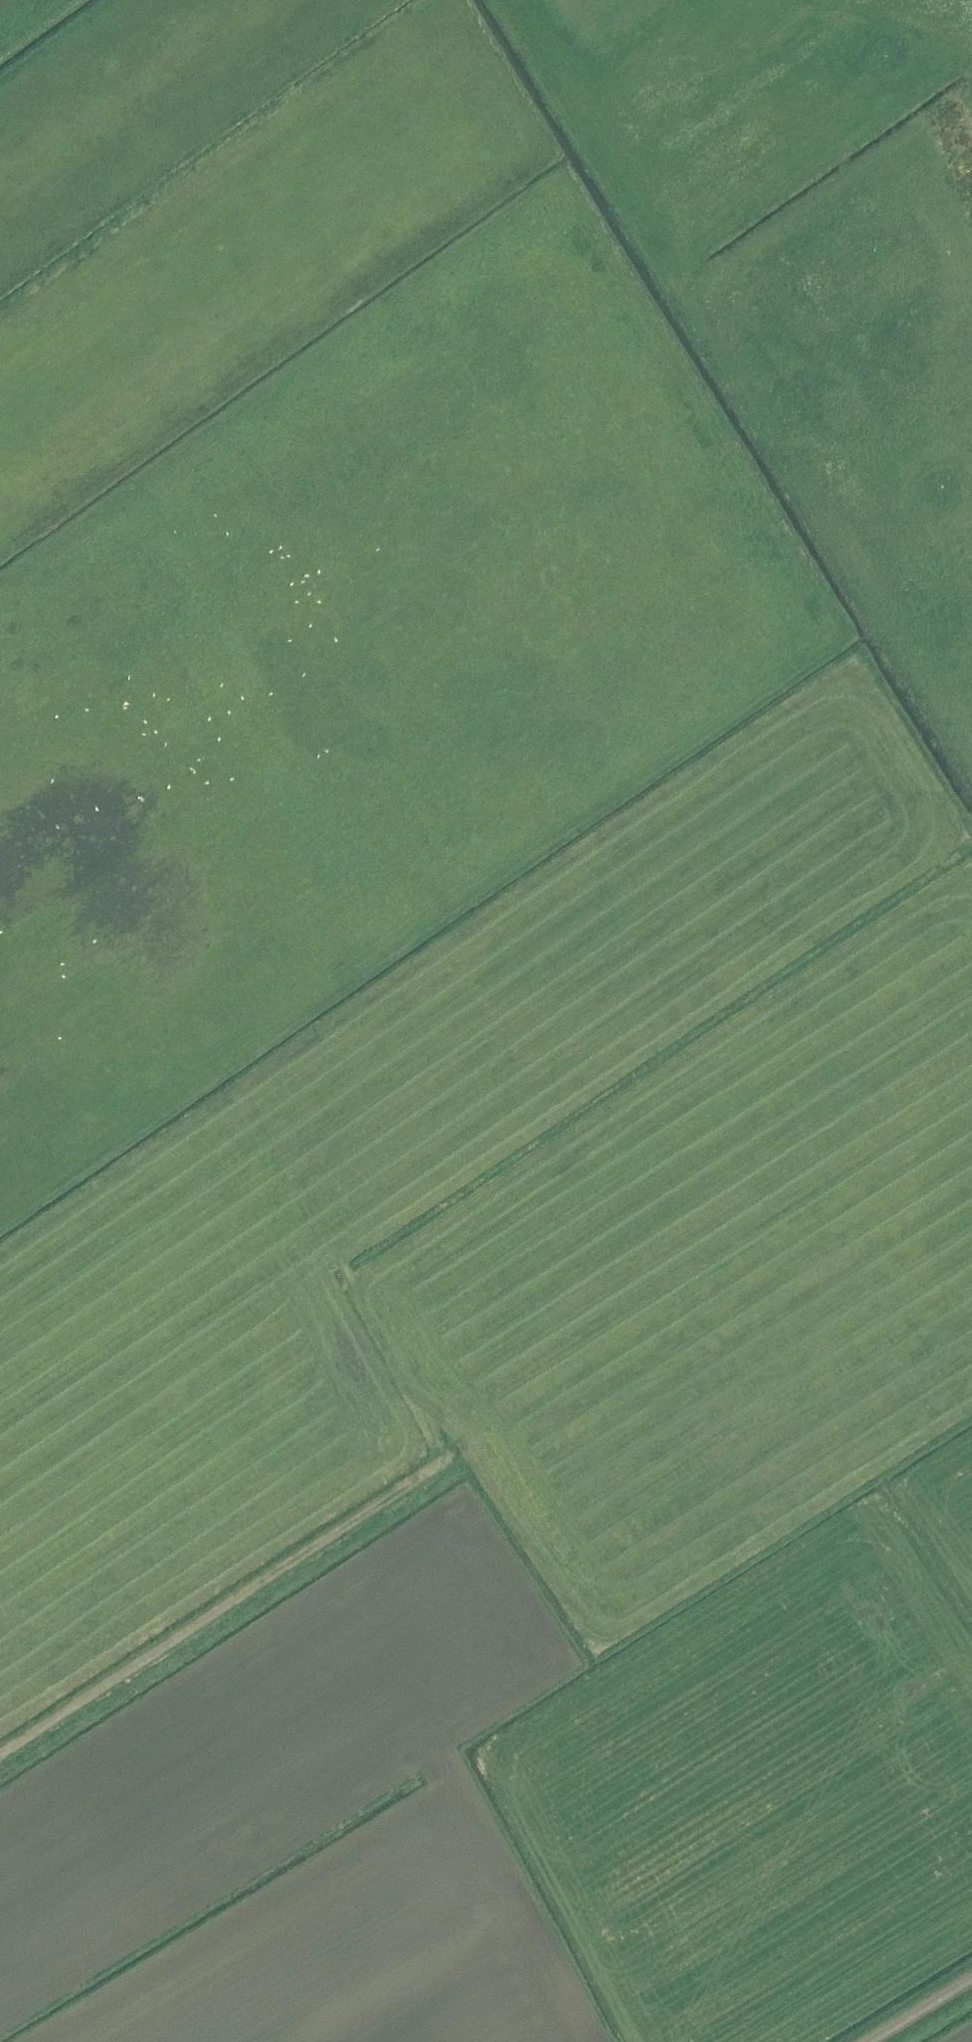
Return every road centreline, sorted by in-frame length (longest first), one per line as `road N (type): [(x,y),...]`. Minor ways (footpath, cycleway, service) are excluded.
road 1 (track): [(0,1759),(443,1467)]

